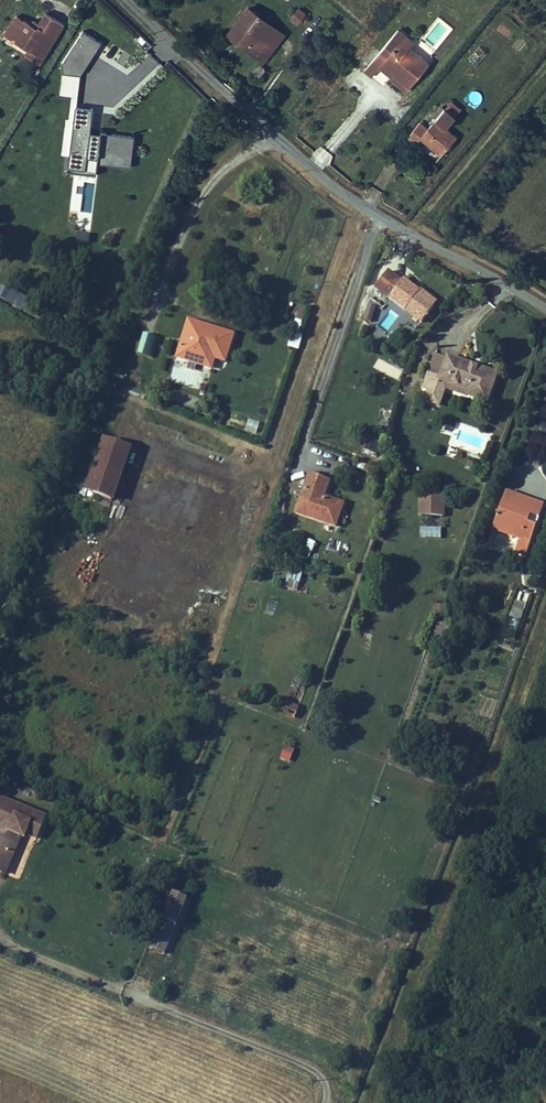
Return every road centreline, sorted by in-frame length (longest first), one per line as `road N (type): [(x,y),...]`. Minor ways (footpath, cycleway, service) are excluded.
road 1 (unclassified): [(125,0),(329,187),(545,312)]
road 2 (track): [(407,230),(545,60)]

